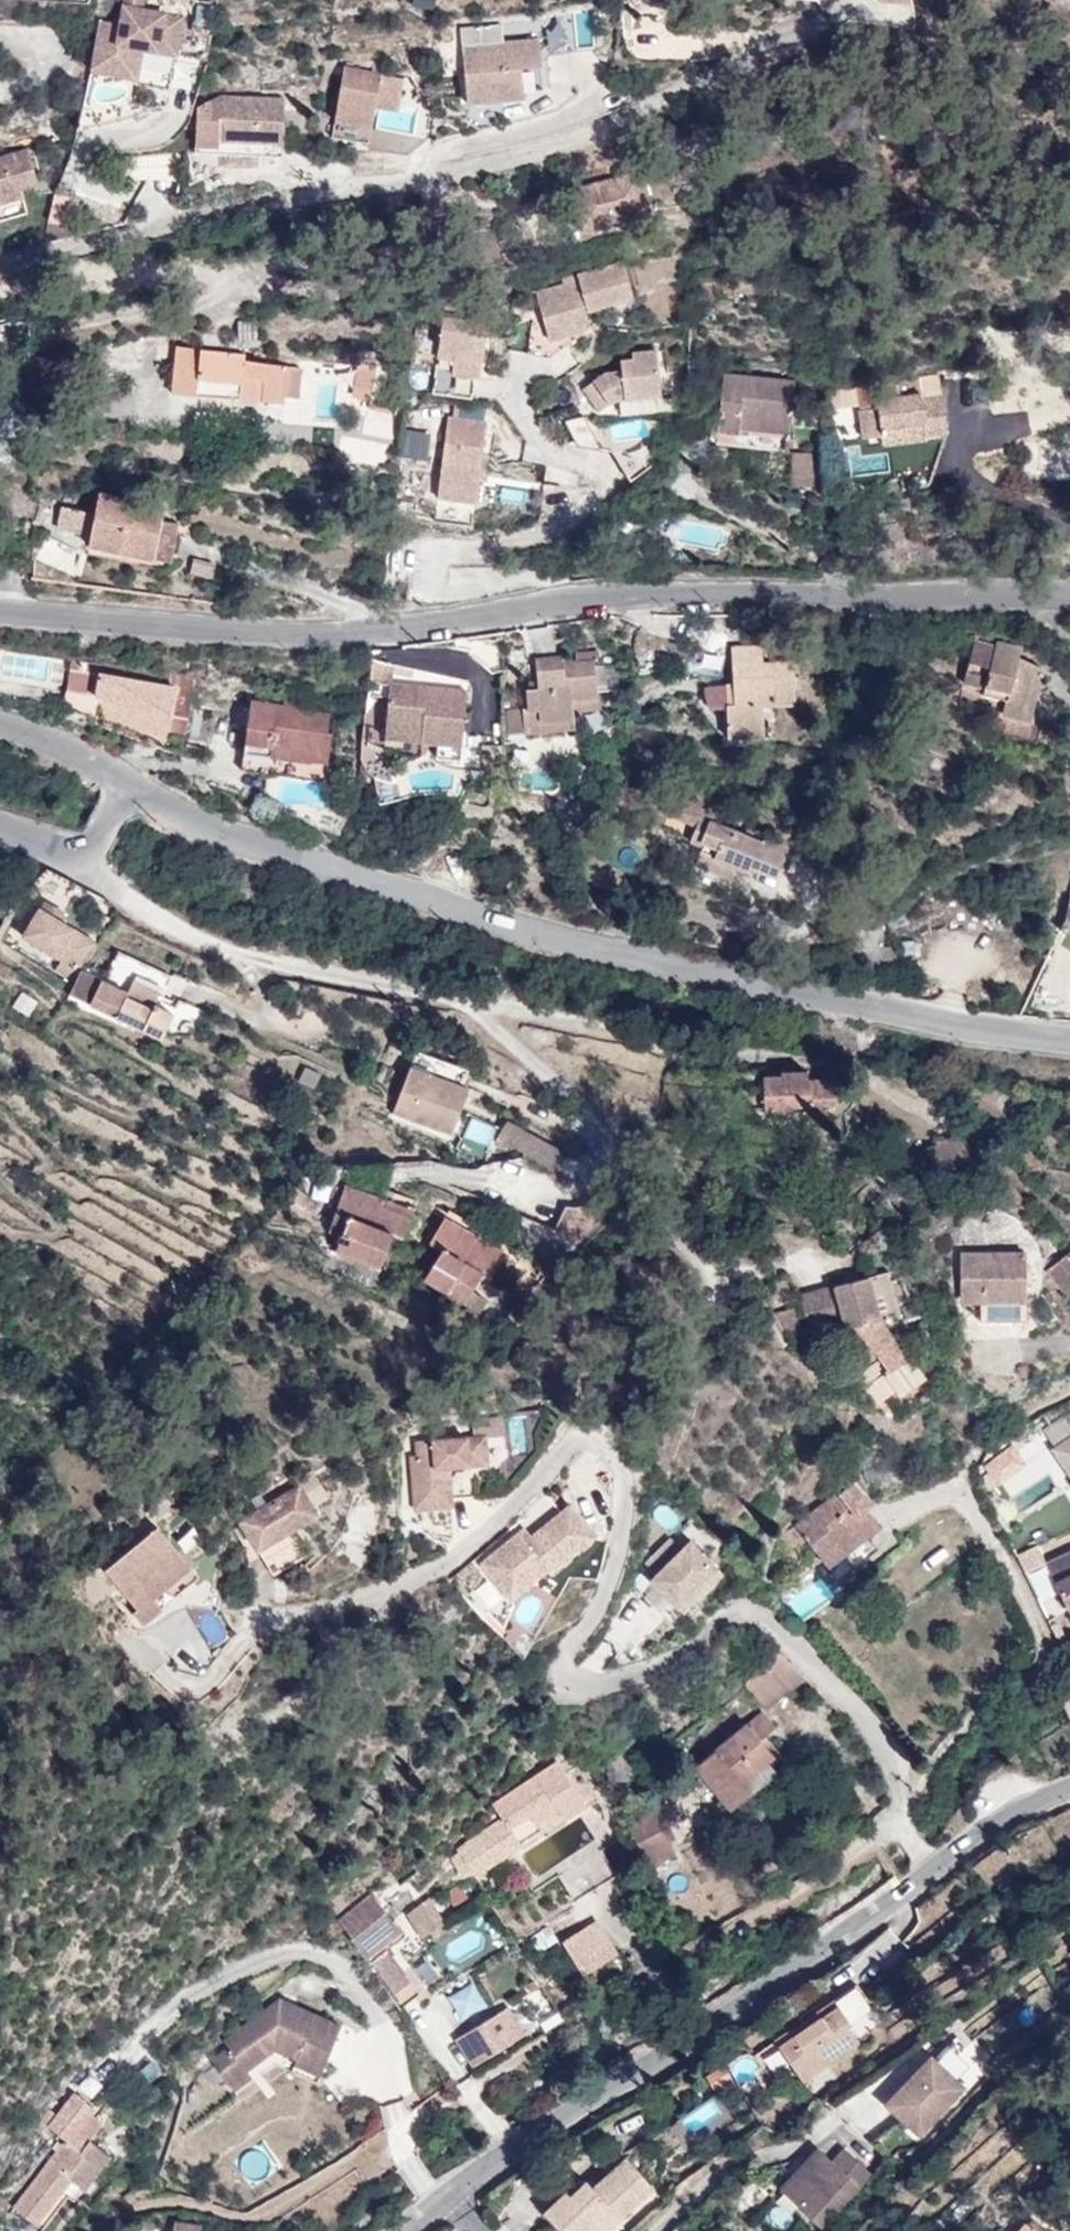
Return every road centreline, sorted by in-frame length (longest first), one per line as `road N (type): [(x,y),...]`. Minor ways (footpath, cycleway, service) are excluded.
road 1 (unclassified): [(934,1868),(898,1826),(898,1781),(877,1739),(764,1622),(735,1613),(688,1651),(608,1686),(590,1688),(568,1675),(568,1645),(597,1610),(621,1519),(622,1481),(594,1443),(568,1445),(449,1563),(317,1611),(260,1609)]
road 2 (residential): [(0,612),(326,636),(674,595),(1069,597)]
road 3 (residential): [(1069,1038),(931,1021),(702,976),(494,924),(417,891),(188,819),(128,784)]
road 4 (residential): [(0,267),(252,206),(545,154),(728,73),(754,46),(837,8)]
road 5 (unclassified): [(81,870),(180,933),(238,957),(755,1057)]
road 6 (residential): [(934,1868),(707,2029),(444,2198)]
road 7 (residential): [(1069,1787),(1027,1806),(934,1868)]
road 8 (residential): [(128,784),(64,747),(0,724)]

